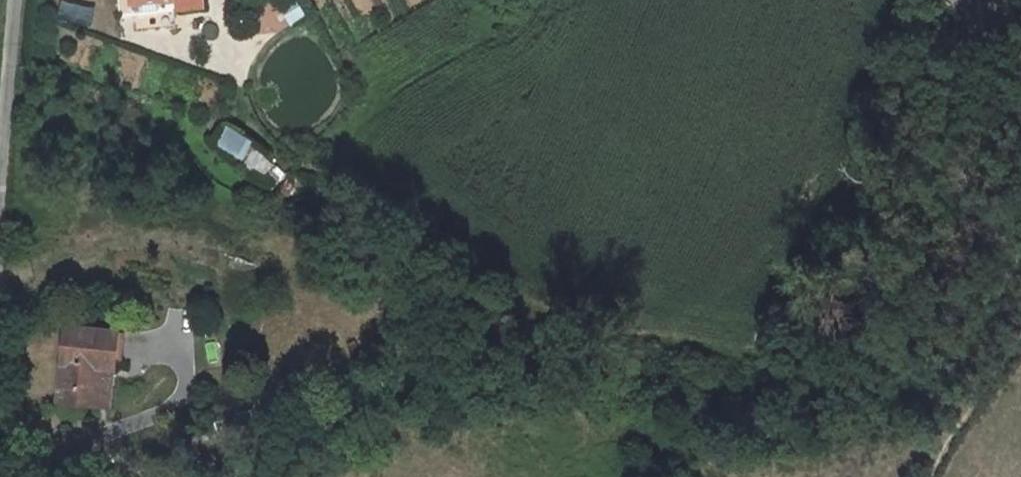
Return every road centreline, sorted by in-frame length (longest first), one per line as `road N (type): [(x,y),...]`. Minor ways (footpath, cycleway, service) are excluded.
road 1 (residential): [(0,155),(11,0)]
road 2 (track): [(937,476),(1020,357)]

